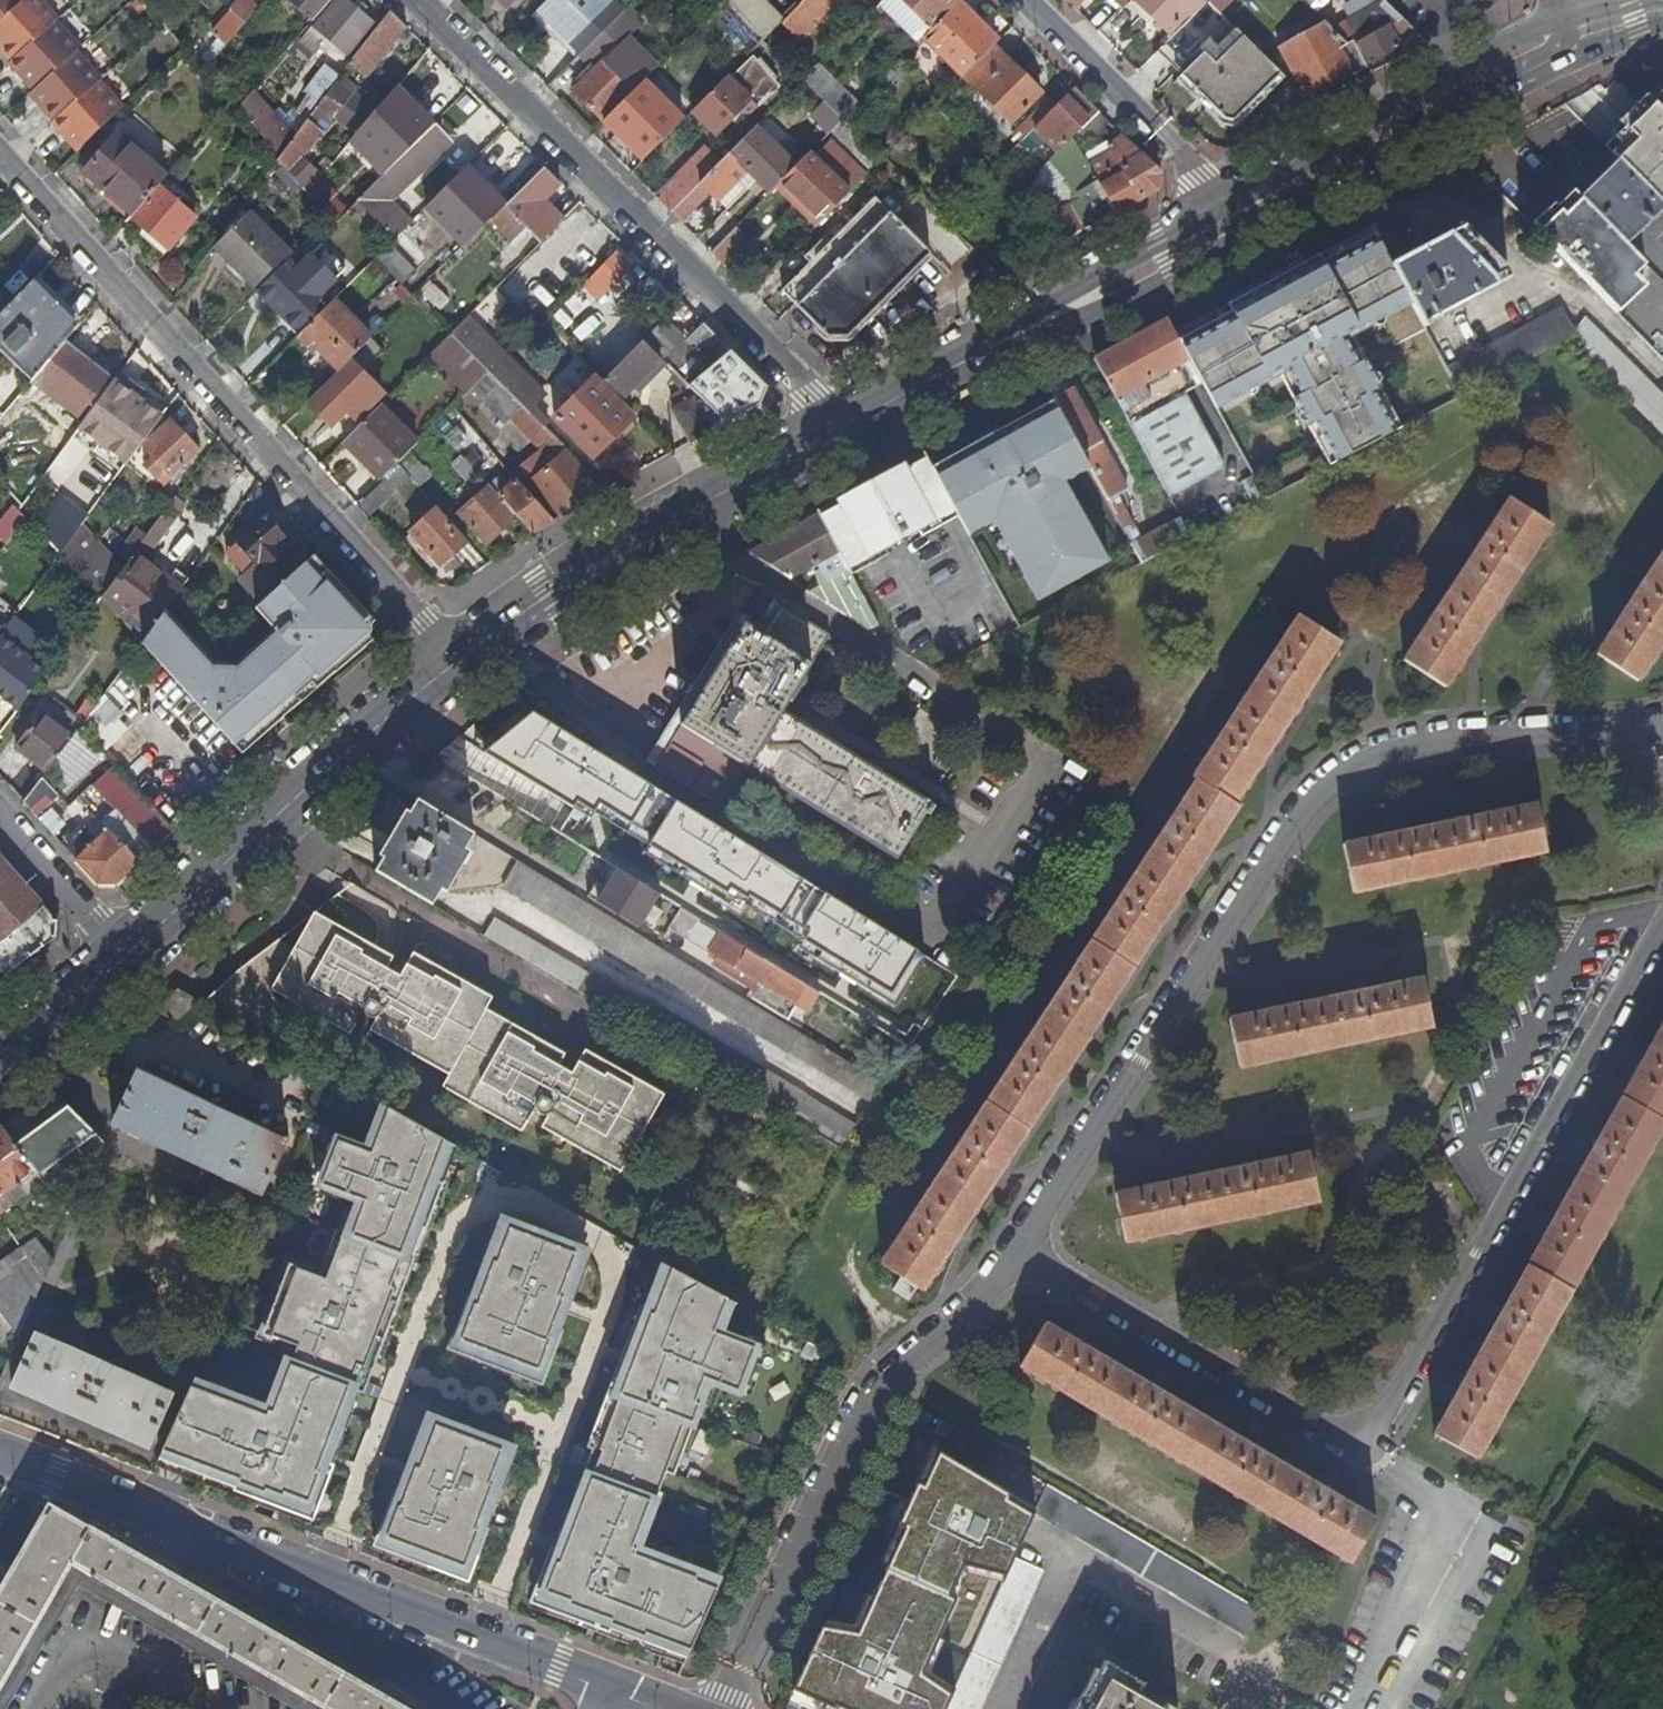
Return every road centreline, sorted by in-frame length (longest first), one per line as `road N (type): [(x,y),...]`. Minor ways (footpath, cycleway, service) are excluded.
road 1 (residential): [(1662,734),(1433,737),(1371,748),(1321,778),(992,1286),(872,1401),(723,1708)]
road 2 (residential): [(0,157),(454,662)]
road 3 (tertiary): [(0,1453),(618,1691)]
road 4 (residential): [(422,0),(841,427)]
road 5 (primary): [(841,427),(670,522),(454,662)]
road 6 (primary): [(454,662),(263,824),(123,960)]
road 7 (primary): [(1568,7),(1224,204)]
road 8 (primary): [(1236,232),(1527,78)]
road 9 (residential): [(1224,204),(1026,0)]
road 10 (primary): [(1224,204),(1156,237),(989,344)]
road 11 (primary): [(989,344),(1236,232)]
road 12 (residential): [(123,960),(0,822)]
road 13 (primary): [(989,344),(841,427)]
road 14 (primary): [(123,960),(0,1053)]
road 15 (primary): [(1527,78),(1662,32)]

